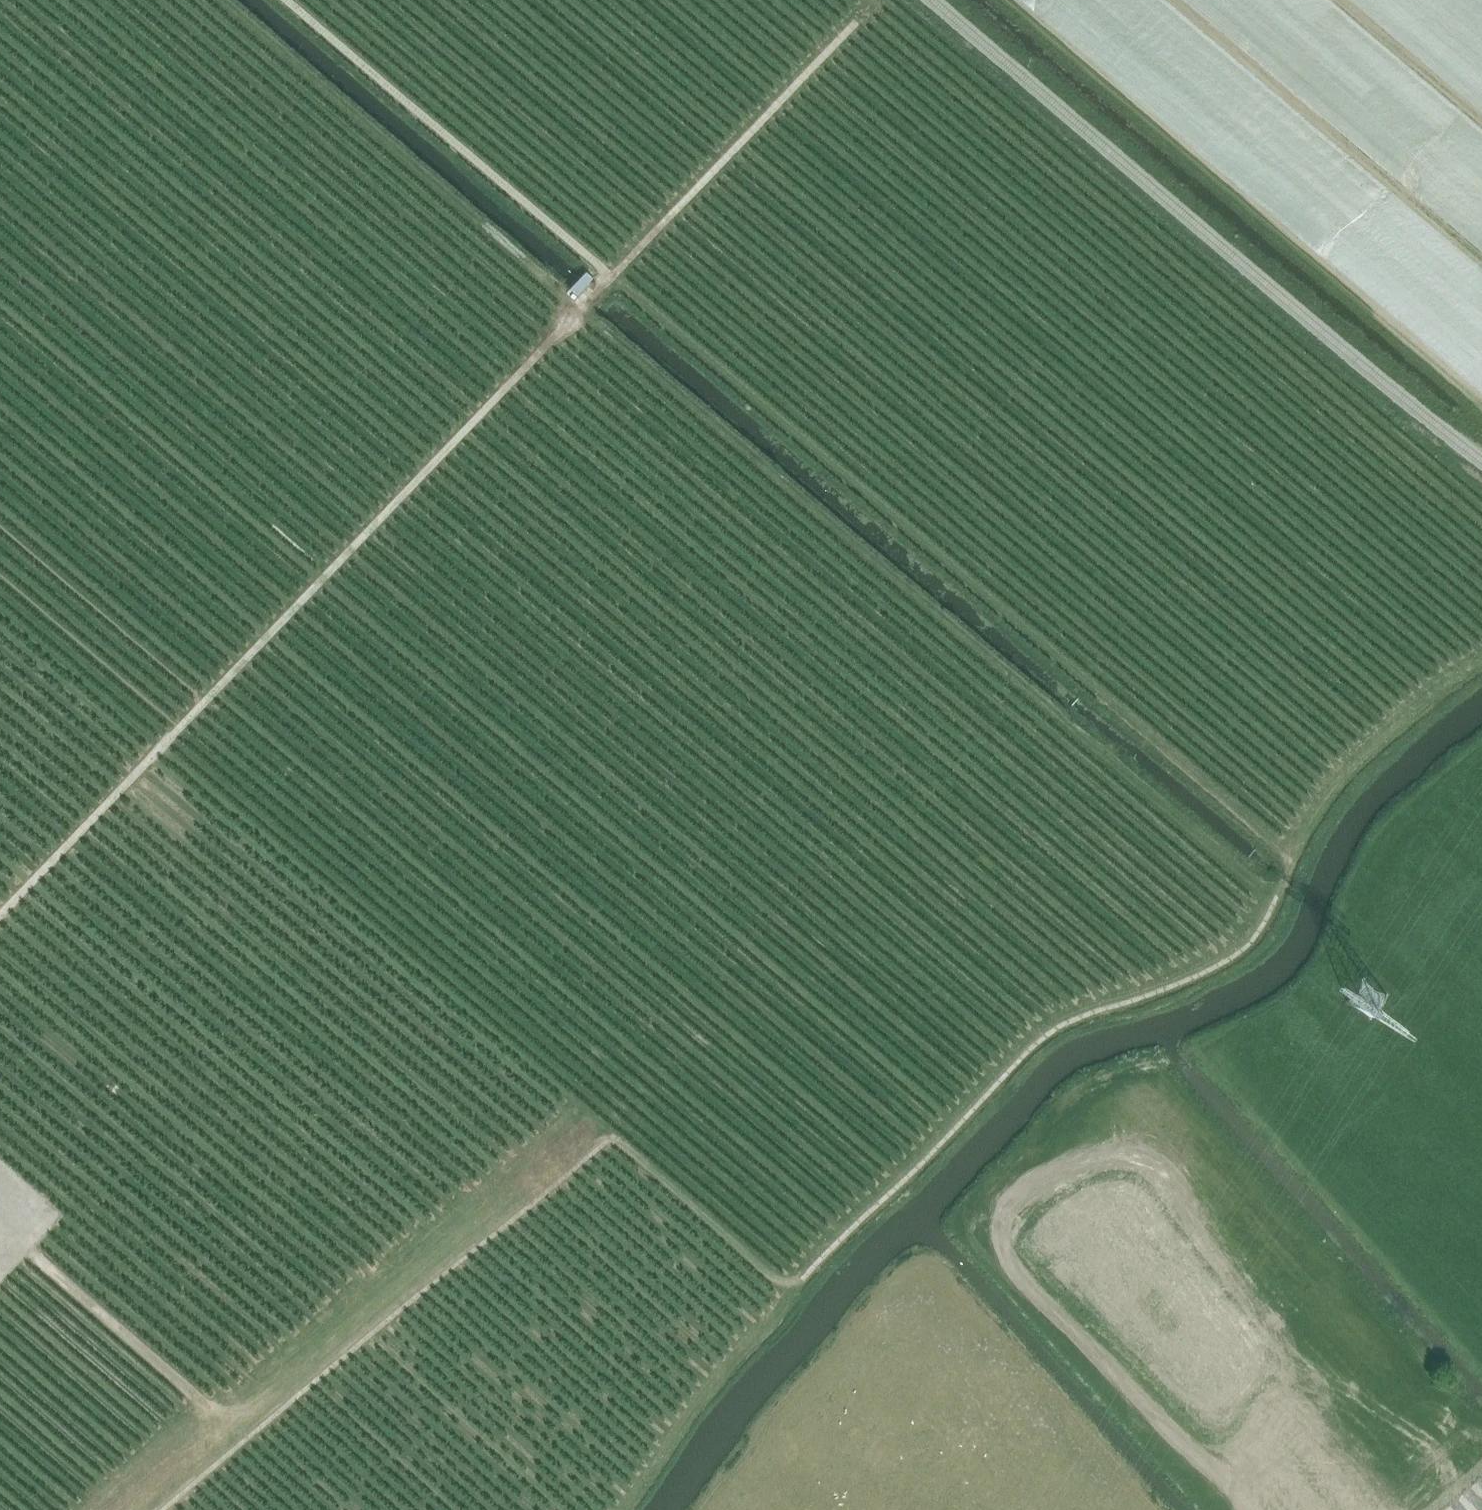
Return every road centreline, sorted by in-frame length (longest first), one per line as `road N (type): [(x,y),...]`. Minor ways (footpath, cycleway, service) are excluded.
road 1 (track): [(0,918),(853,25)]
road 2 (track): [(163,1509),(615,1136)]

